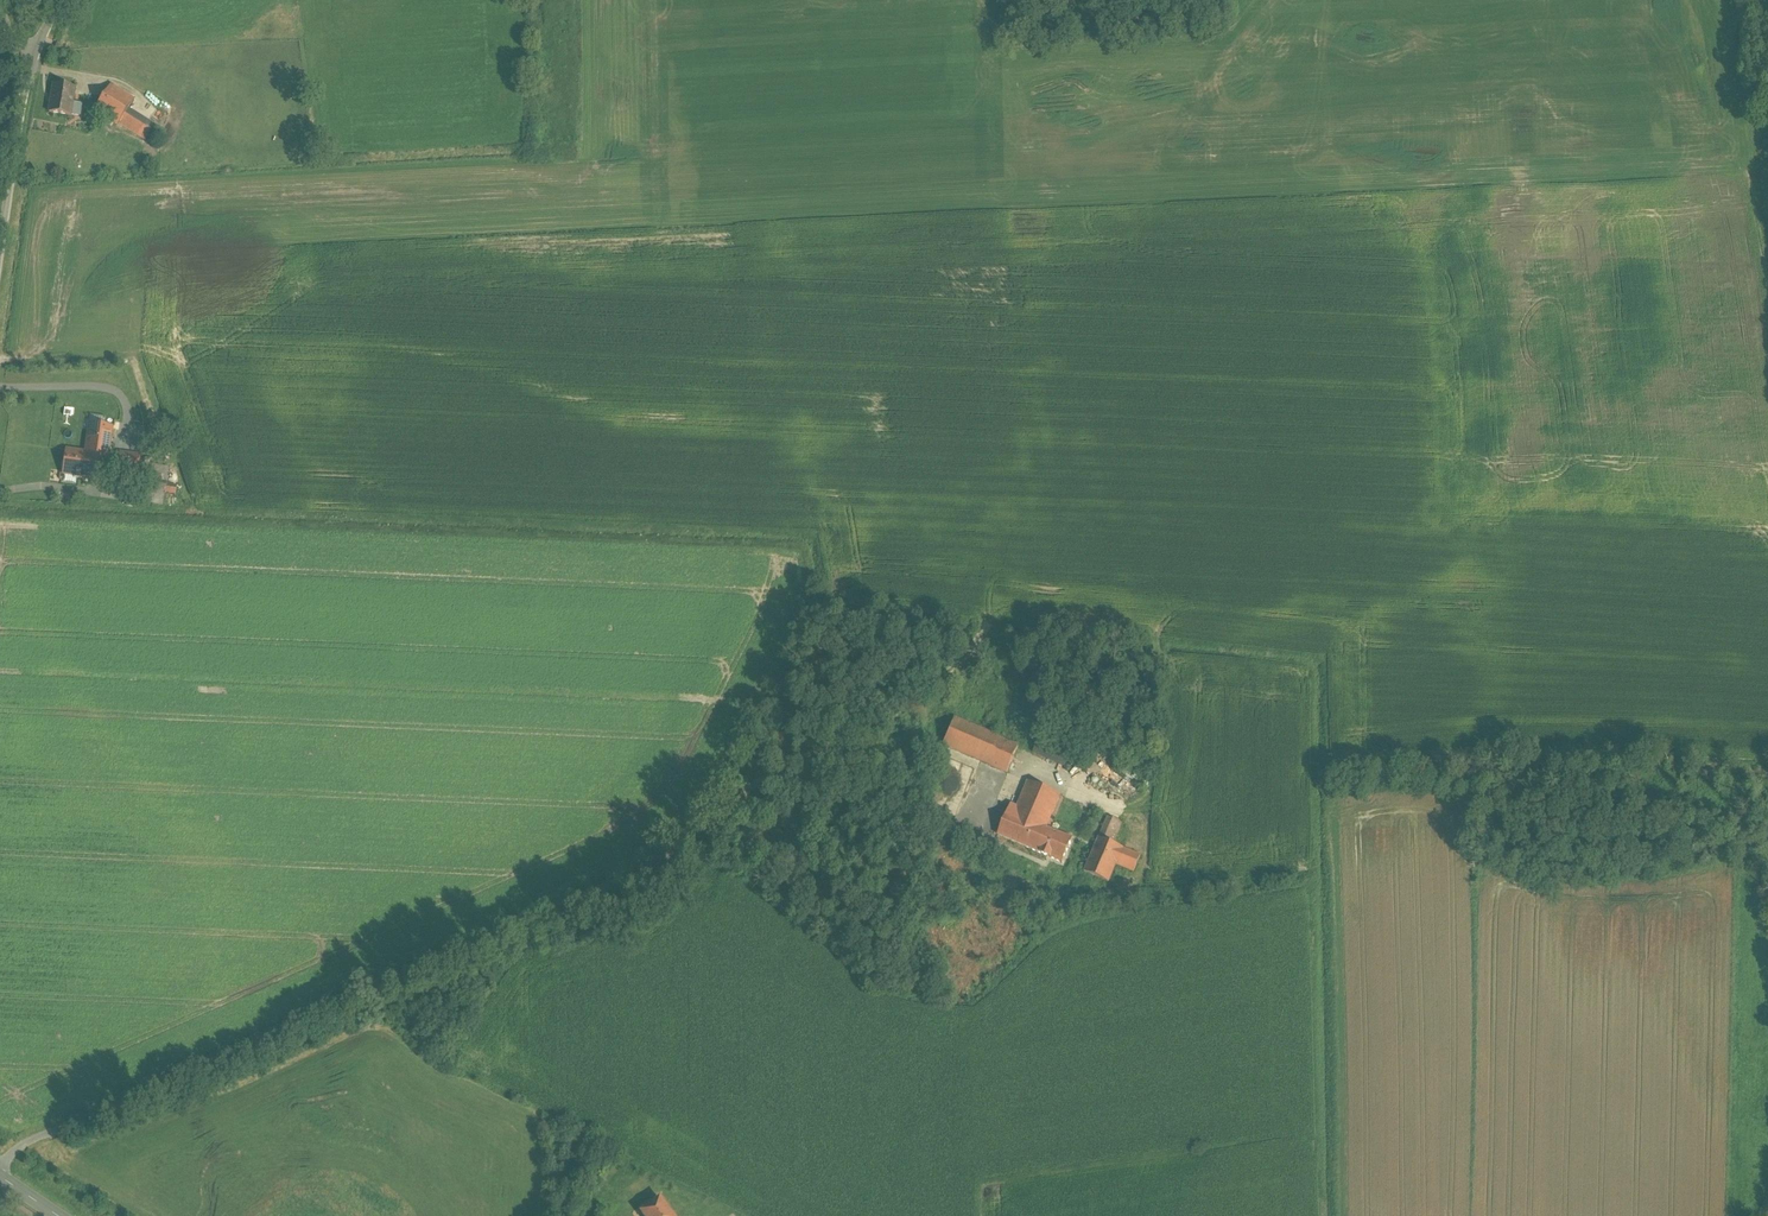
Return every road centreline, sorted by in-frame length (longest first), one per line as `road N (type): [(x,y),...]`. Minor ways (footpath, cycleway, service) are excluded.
road 1 (unclassified): [(0,263),(30,60)]

